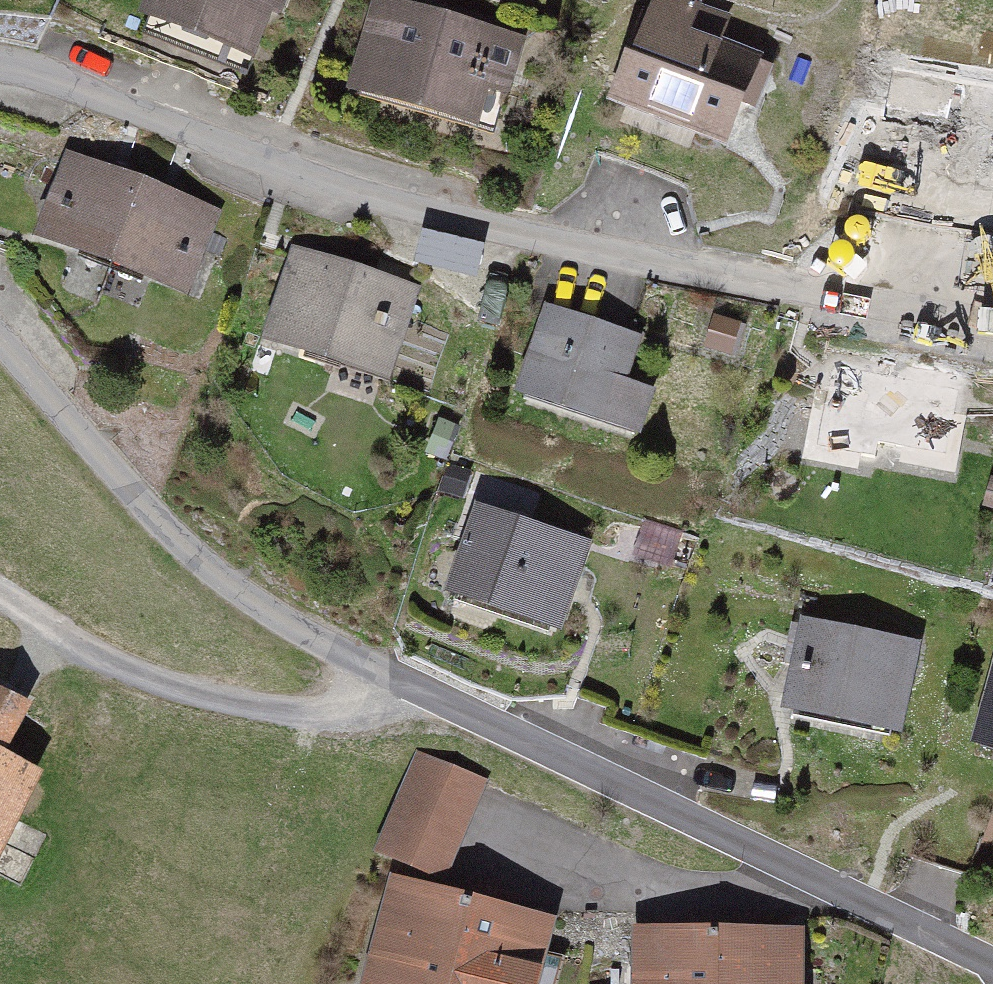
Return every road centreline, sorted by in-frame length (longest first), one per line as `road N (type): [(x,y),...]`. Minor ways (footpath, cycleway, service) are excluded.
road 1 (residential): [(992,321),(411,203),(115,101),(0,76)]
road 2 (residential): [(401,686),(992,971)]
road 3 (residential): [(0,347),(178,539),(291,627),(401,686)]
road 4 (residential): [(0,597),(105,665),(196,697),(342,716),(382,708),(401,686)]

